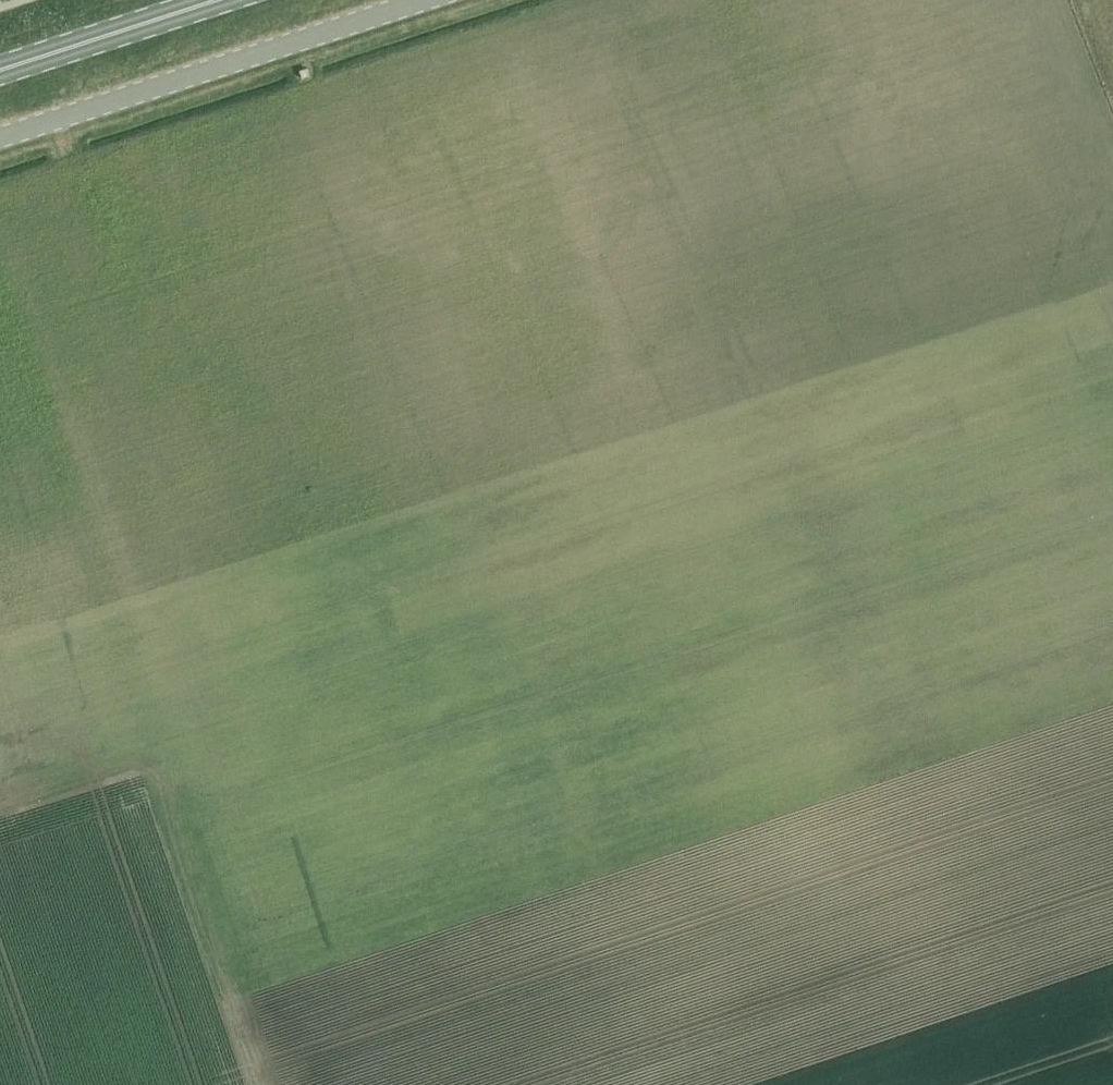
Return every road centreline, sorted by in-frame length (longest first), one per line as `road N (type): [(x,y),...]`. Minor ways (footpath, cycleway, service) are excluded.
road 1 (unclassified): [(0,139),(425,0)]
road 2 (primary): [(0,65),(207,0)]

